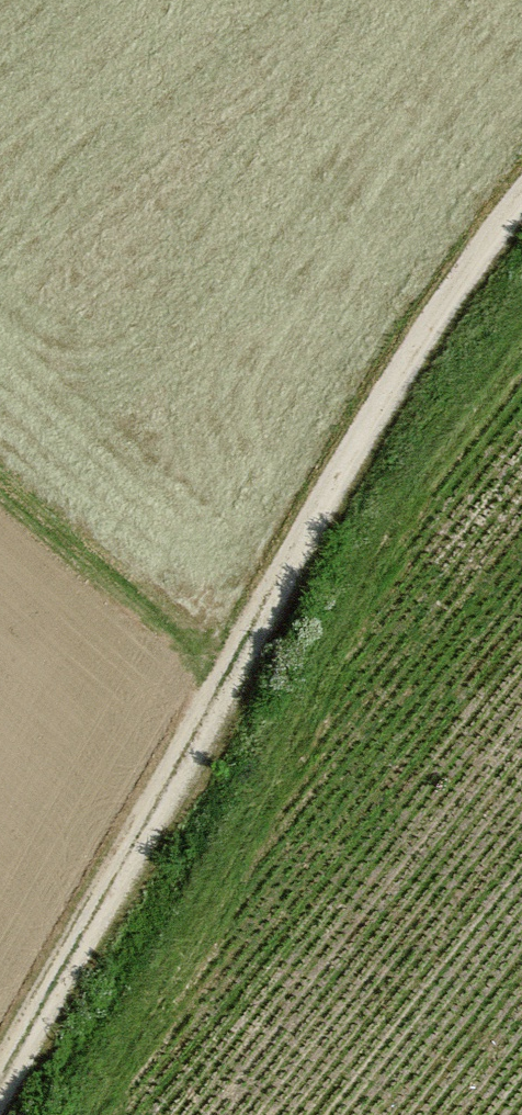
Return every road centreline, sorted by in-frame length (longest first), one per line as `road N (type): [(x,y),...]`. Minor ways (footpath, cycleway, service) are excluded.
road 1 (track): [(0,1087),(334,488),(521,210)]
road 2 (track): [(235,674),(0,461)]

